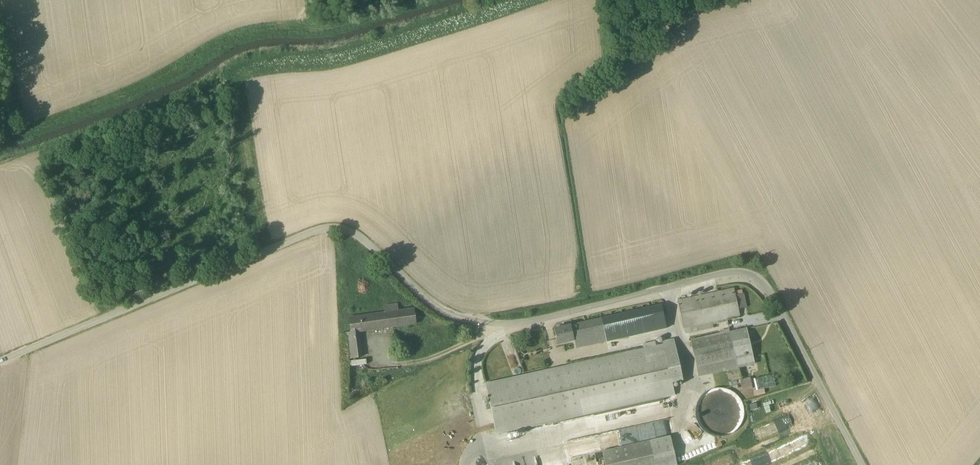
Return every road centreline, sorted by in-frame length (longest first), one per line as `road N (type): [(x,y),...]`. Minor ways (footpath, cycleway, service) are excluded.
road 1 (unclassified): [(862,464),(772,295),(761,280),(735,272),(539,321),(492,324),(433,305),(362,240),(330,228),(0,362)]
road 2 (track): [(0,141),(83,112),(222,38),(257,30),(316,33),(429,0)]

